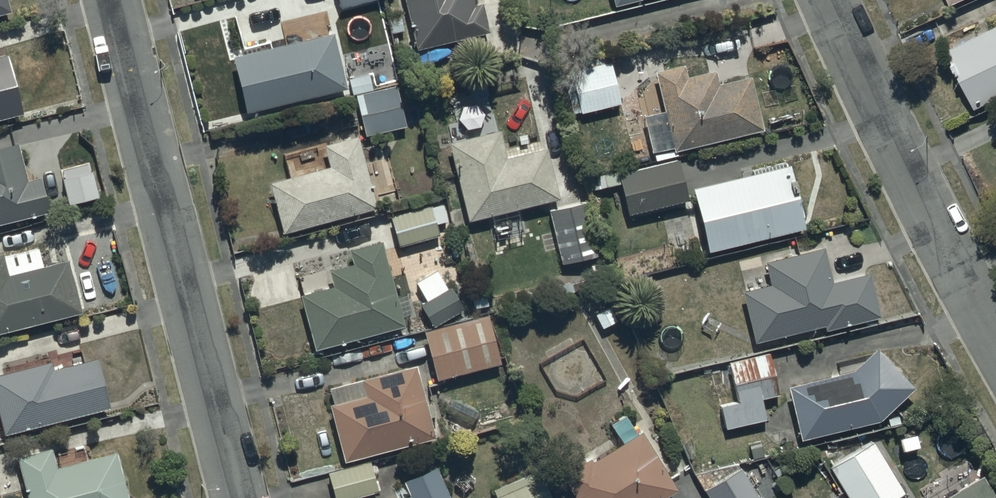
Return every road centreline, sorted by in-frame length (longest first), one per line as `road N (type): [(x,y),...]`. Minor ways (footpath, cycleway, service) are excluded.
road 1 (residential): [(110,0),(241,497)]
road 2 (residential): [(830,0),(887,137),(995,331)]

